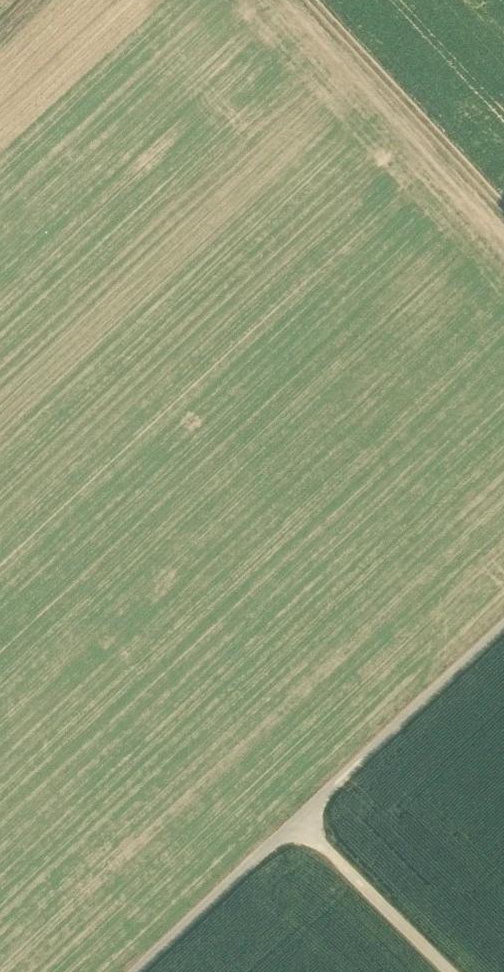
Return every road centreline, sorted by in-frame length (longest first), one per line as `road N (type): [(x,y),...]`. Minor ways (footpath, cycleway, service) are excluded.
road 1 (track): [(312,0),(503,205)]
road 2 (track): [(503,655),(311,835)]
road 3 (track): [(311,835),(155,971)]
road 4 (track): [(452,971),(311,835)]

